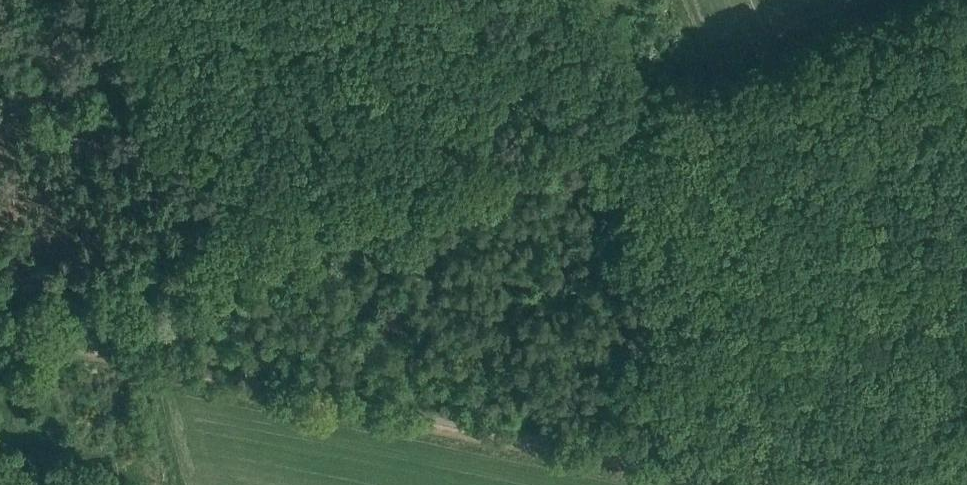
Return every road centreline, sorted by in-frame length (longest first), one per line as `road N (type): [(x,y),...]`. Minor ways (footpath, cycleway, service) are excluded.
road 1 (track): [(940,0),(557,149),(371,232),(118,318),(77,343)]
road 2 (track): [(0,339),(722,484)]

